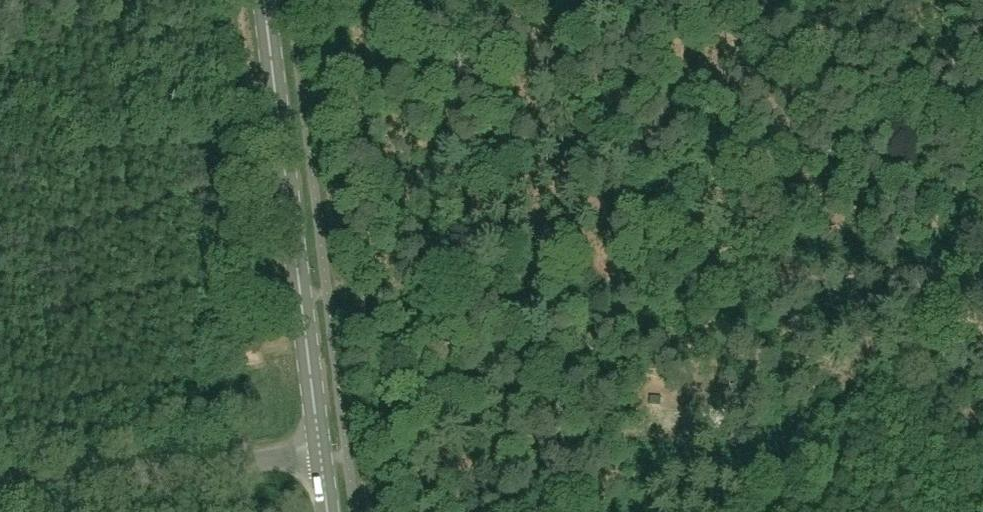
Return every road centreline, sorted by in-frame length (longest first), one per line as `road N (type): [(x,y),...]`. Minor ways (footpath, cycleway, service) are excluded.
road 1 (tertiary): [(320,451),(264,0)]
road 2 (track): [(732,271),(575,271),(329,292)]
road 3 (unclassified): [(0,488),(320,451)]
road 4 (track): [(982,266),(732,271)]

